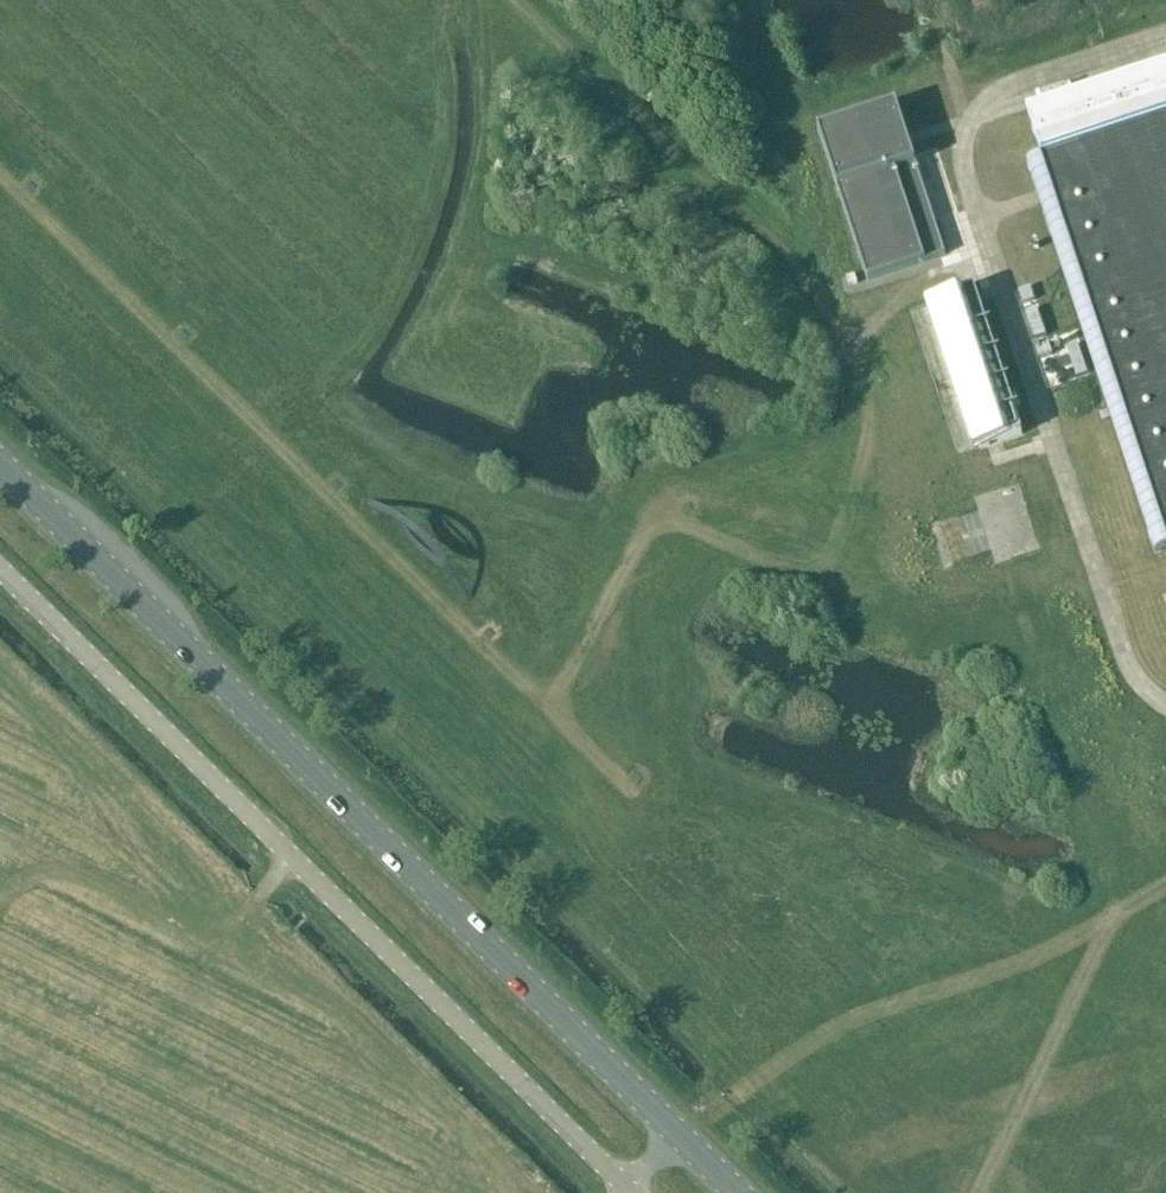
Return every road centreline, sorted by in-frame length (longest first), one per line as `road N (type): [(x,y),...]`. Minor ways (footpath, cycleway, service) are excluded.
road 1 (primary): [(738,1192),(0,464)]
road 2 (unclassified): [(638,1192),(0,565)]

